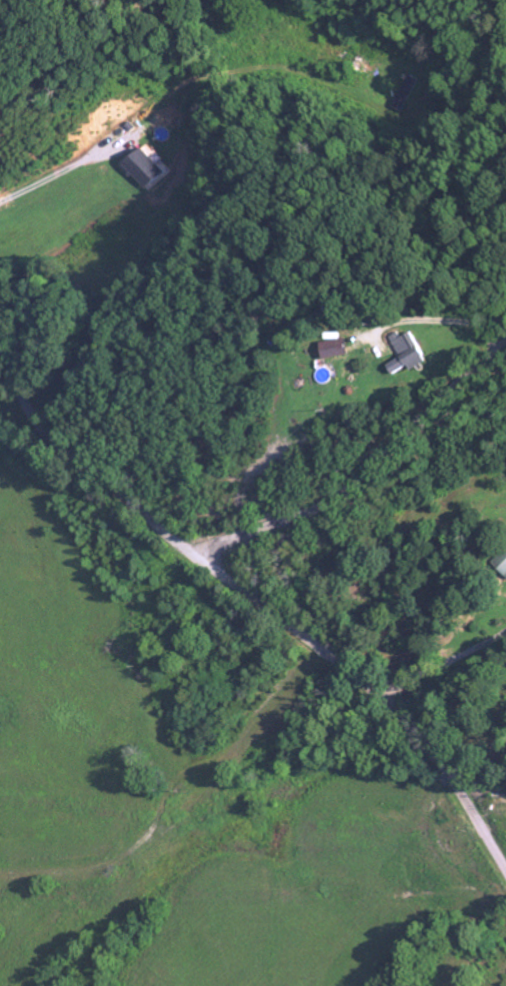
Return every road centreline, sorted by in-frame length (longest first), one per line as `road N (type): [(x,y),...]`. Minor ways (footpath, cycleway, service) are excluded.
road 1 (residential): [(505,869),(436,755),(391,705),(173,539),(43,427),(0,299)]
road 2 (residential): [(207,563),(241,537),(361,482),(505,340)]

